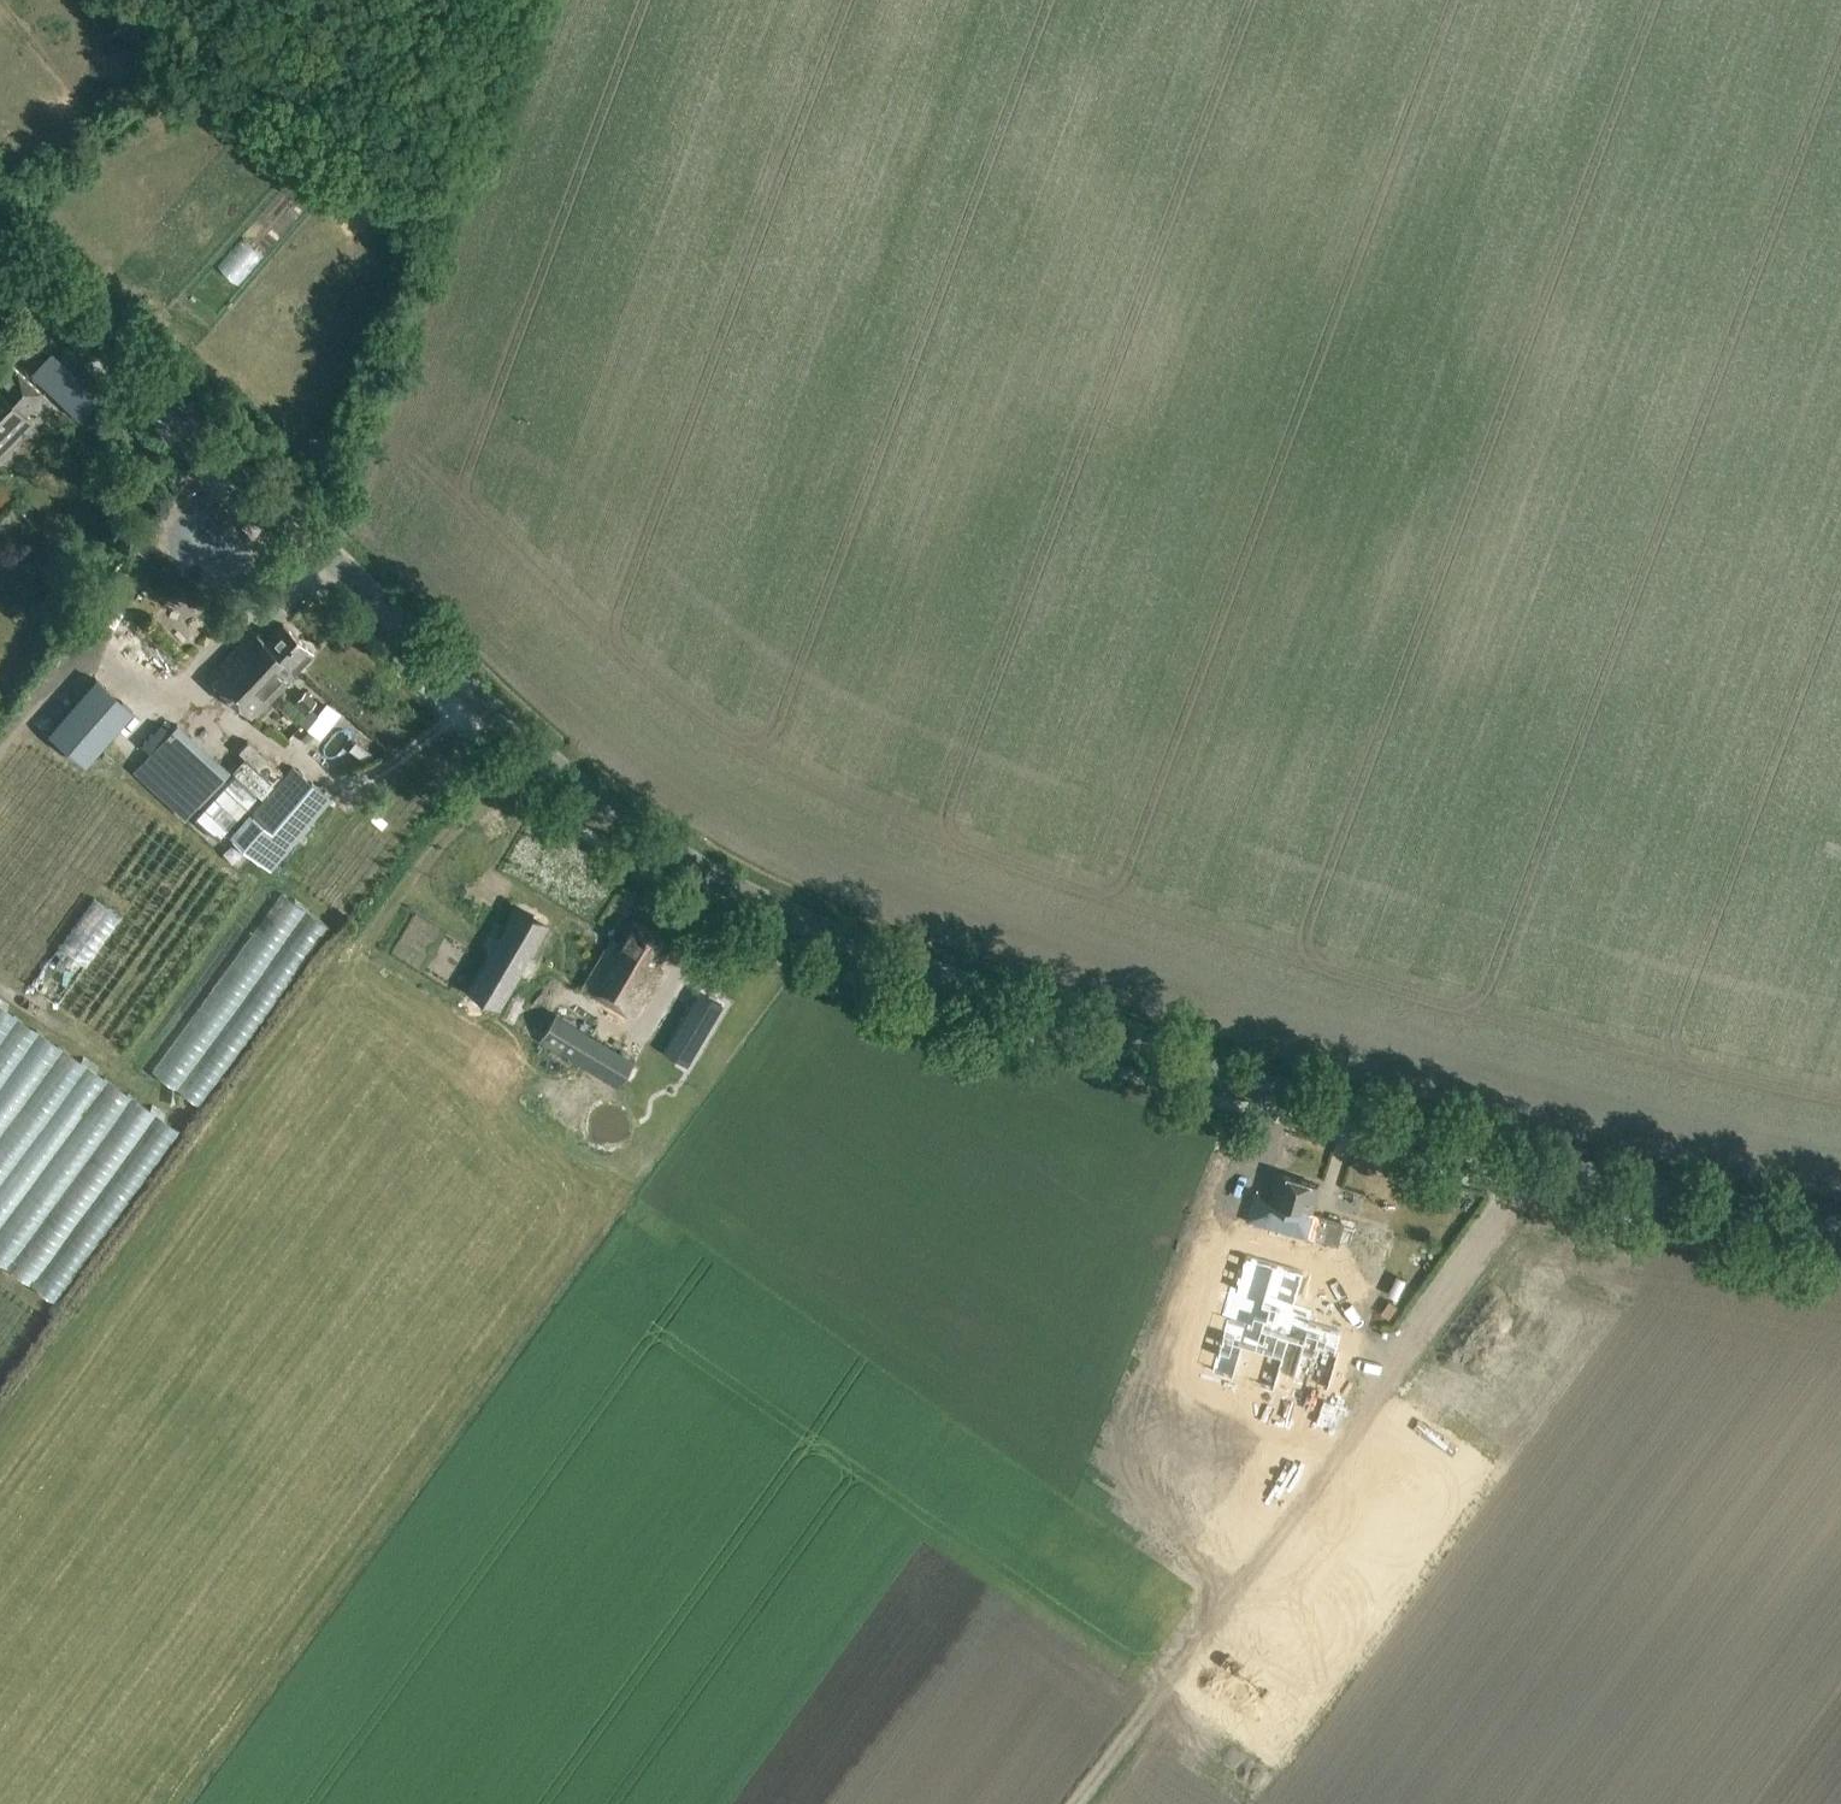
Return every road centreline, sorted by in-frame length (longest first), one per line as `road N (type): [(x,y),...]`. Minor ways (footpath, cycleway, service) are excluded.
road 1 (tertiary): [(1840,1225),(1584,1173),(1257,1083),(947,981),(738,890),(650,841),(579,786),(0,239)]
road 2 (track): [(1525,1157),(1522,1193),(1076,1803)]

